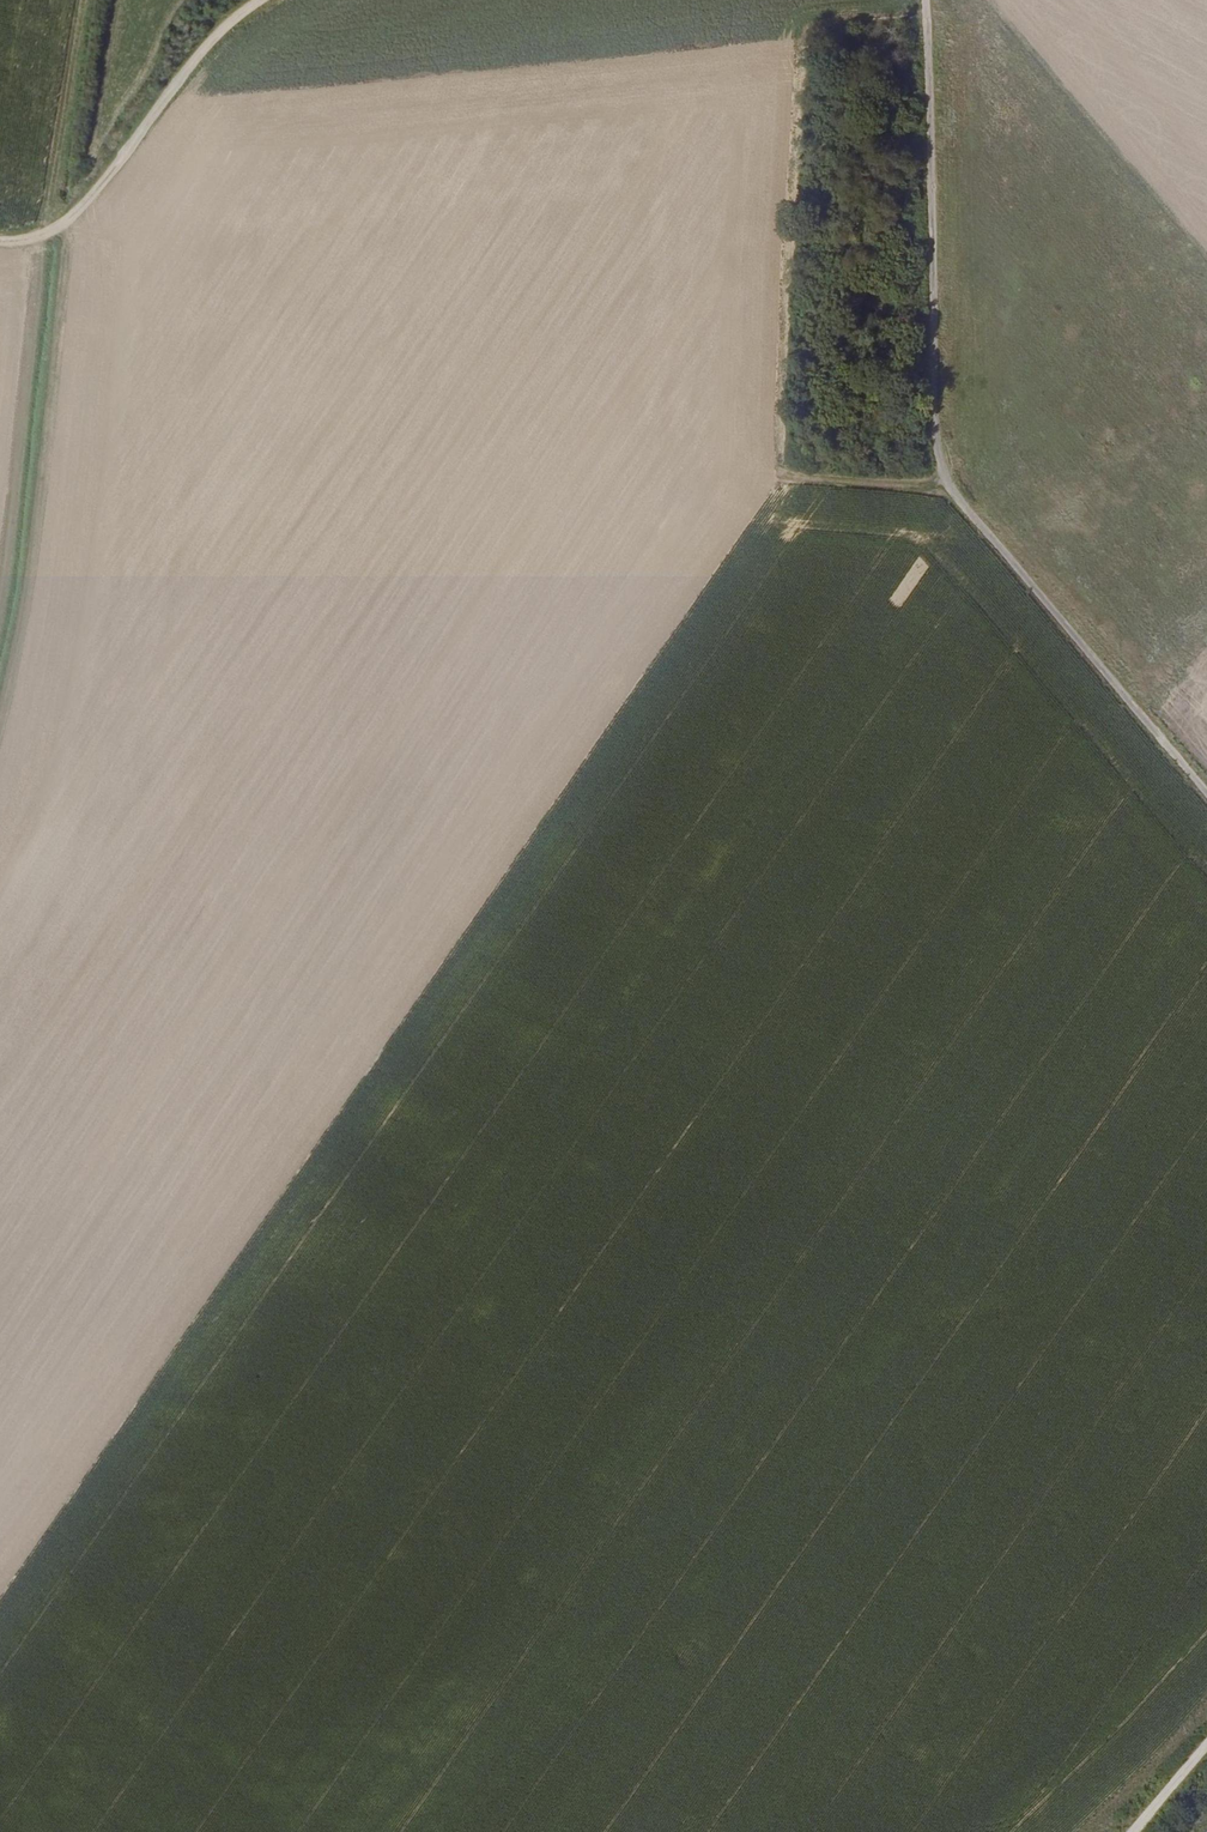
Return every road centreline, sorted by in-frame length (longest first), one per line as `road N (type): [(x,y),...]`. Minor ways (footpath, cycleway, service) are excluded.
road 1 (track): [(1206,791),(959,496),(944,453),(929,0)]
road 2 (track): [(0,244),(46,239),(86,211),(189,70),(261,0)]

